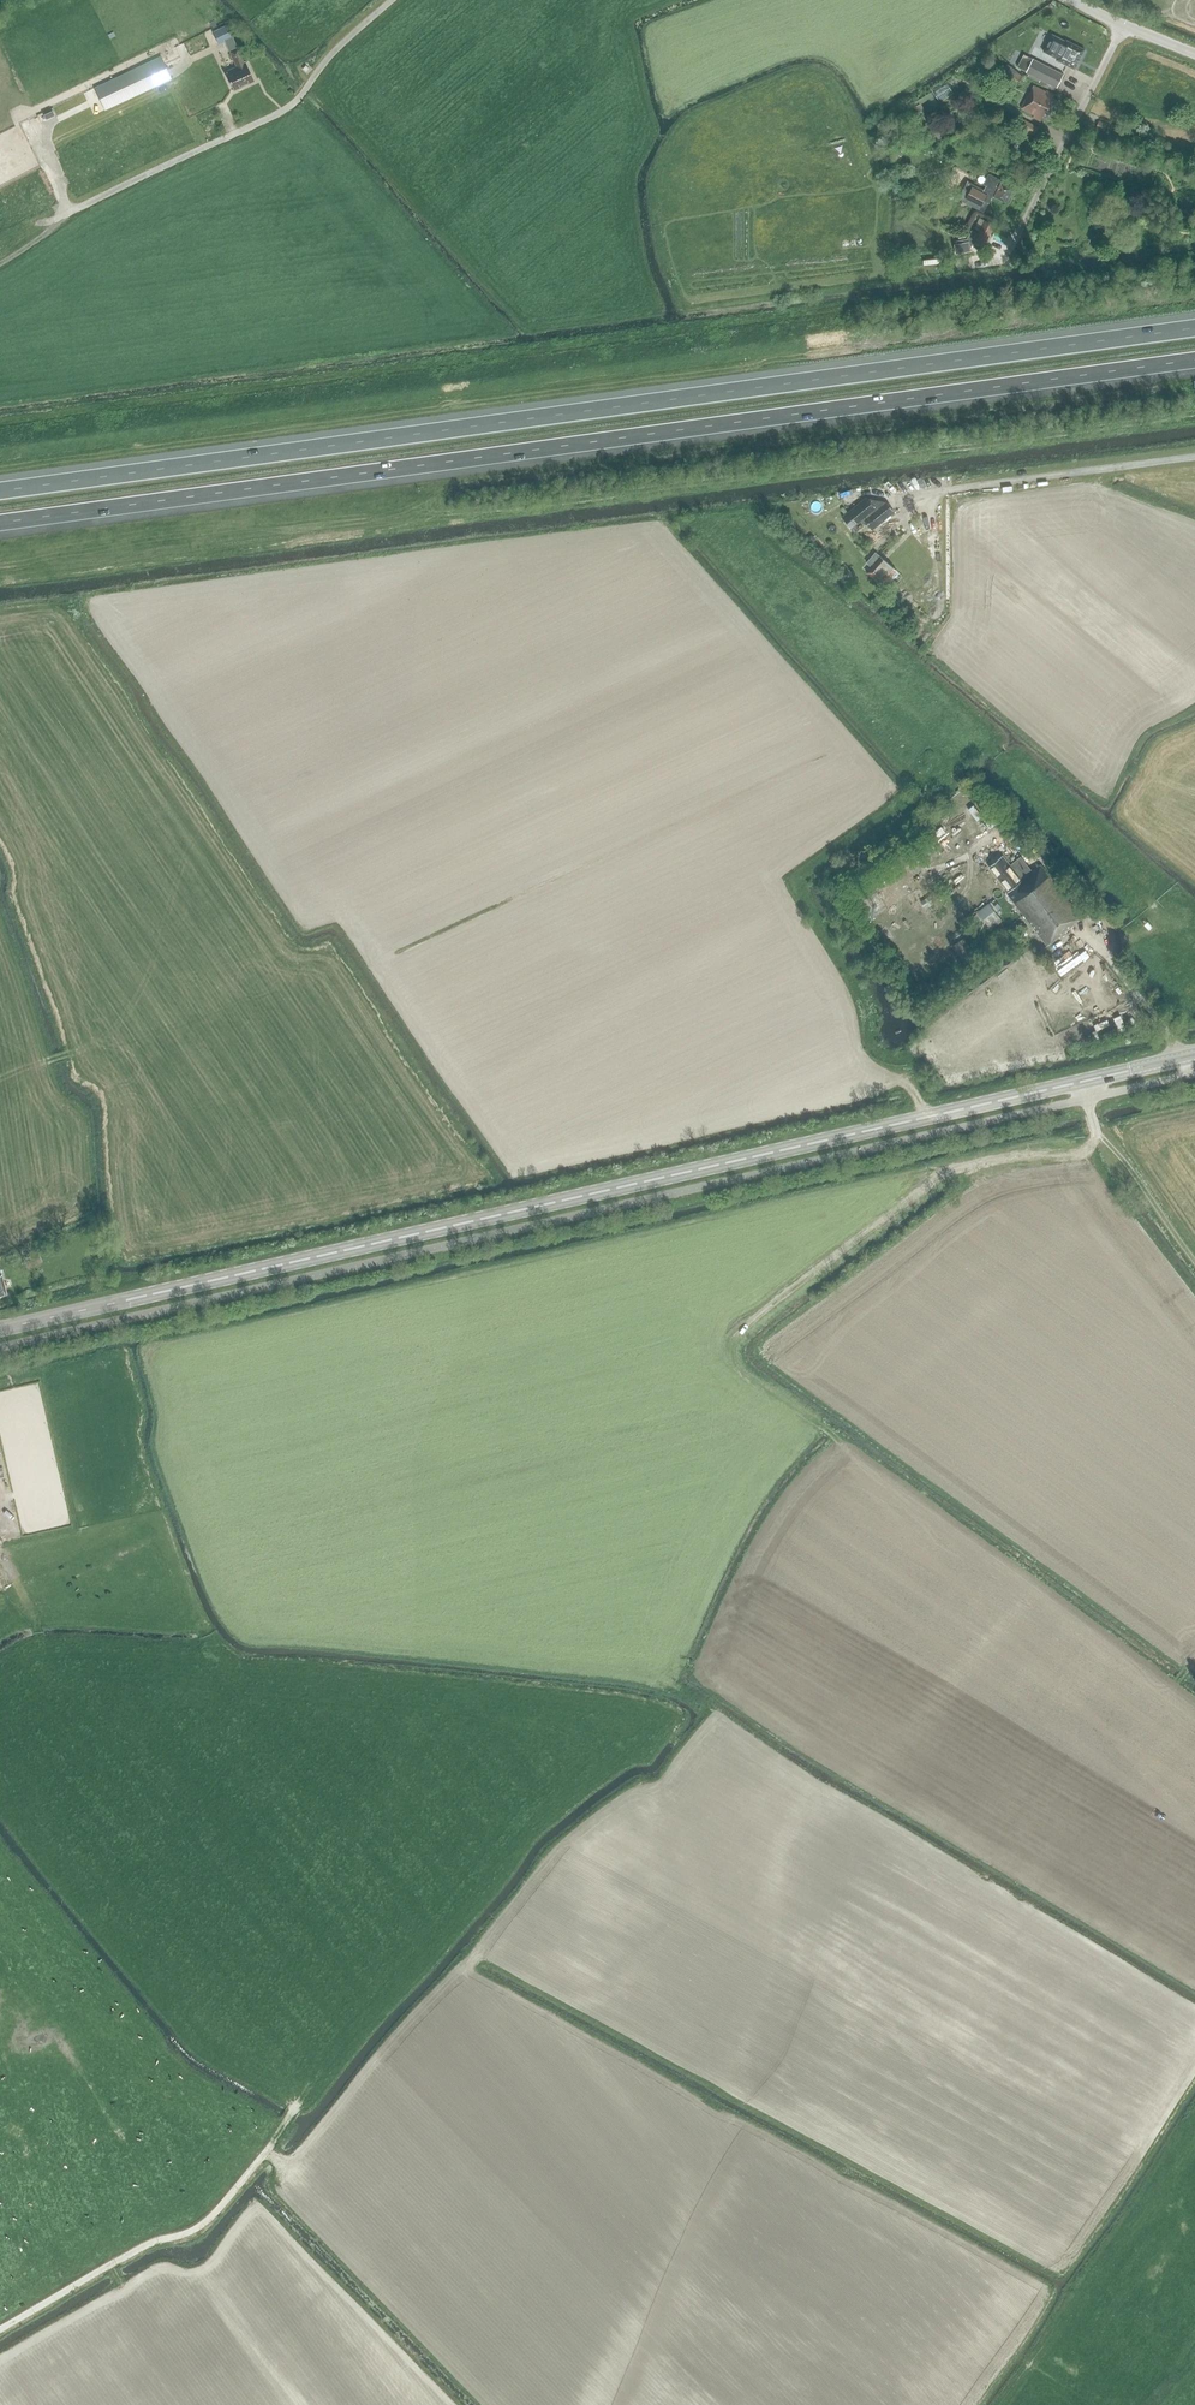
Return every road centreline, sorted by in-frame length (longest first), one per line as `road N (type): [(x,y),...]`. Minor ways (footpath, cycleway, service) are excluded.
road 1 (secondary): [(0,1329),(1194,1055)]
road 2 (motorway): [(0,524),(1194,361)]
road 3 (motorway): [(1194,328),(0,490)]
road 4 (track): [(1098,1137),(1077,1152),(954,1167),(742,1328),(735,1364),(841,1443)]
road 5 (unclassified): [(78,209),(277,115),(393,0)]
road 6 (track): [(0,2329),(144,2246),(195,2230),(272,2145)]
road 7 (residential): [(1018,234),(1124,28)]
road 8 (track): [(1098,1137),(1194,1262)]

